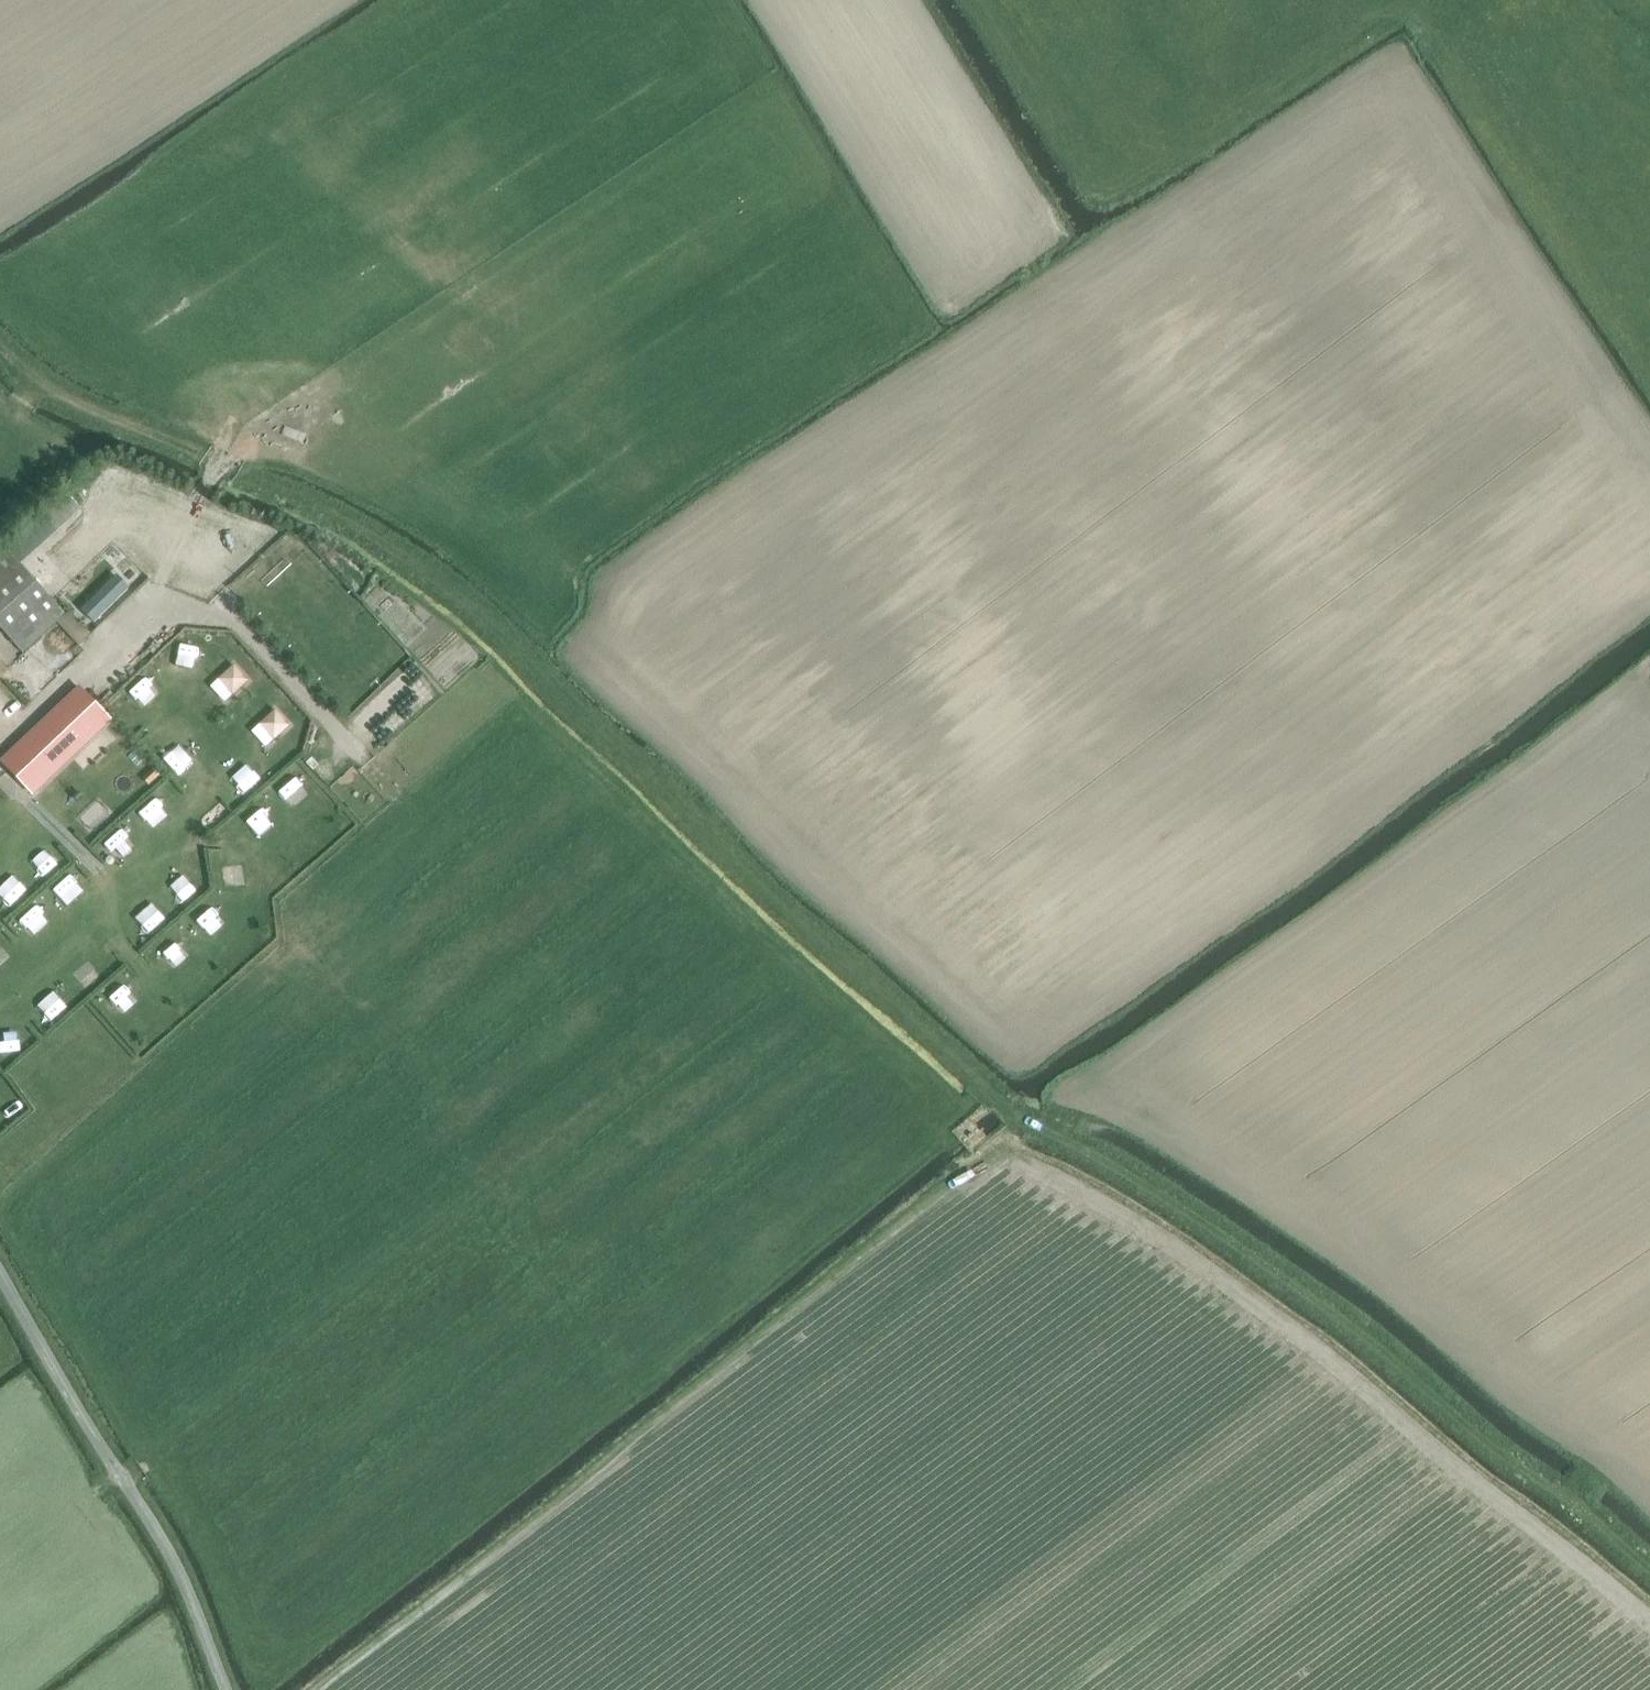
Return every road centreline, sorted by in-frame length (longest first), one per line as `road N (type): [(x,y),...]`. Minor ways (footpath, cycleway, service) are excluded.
road 1 (track): [(1649,1579),(1384,1351),(1110,1166),(1018,1116),(402,555),(33,377),(0,347)]
road 2 (unclassified): [(224,1689),(184,1581),(0,1275)]
road 3 (track): [(1481,737),(1512,776),(1649,669)]

